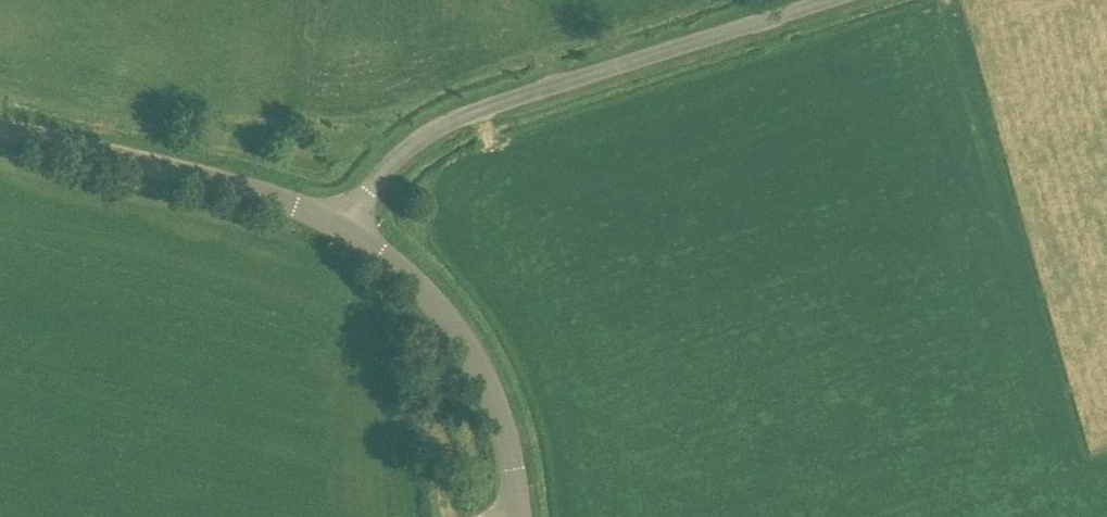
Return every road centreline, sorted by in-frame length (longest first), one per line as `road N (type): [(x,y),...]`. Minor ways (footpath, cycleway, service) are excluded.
road 1 (unclassified): [(828,0),(467,114),(400,154),(346,232)]
road 2 (unclassified): [(346,232),(257,198),(0,132)]
road 3 (unclassified): [(522,516),(477,359),(429,296),(346,232)]

